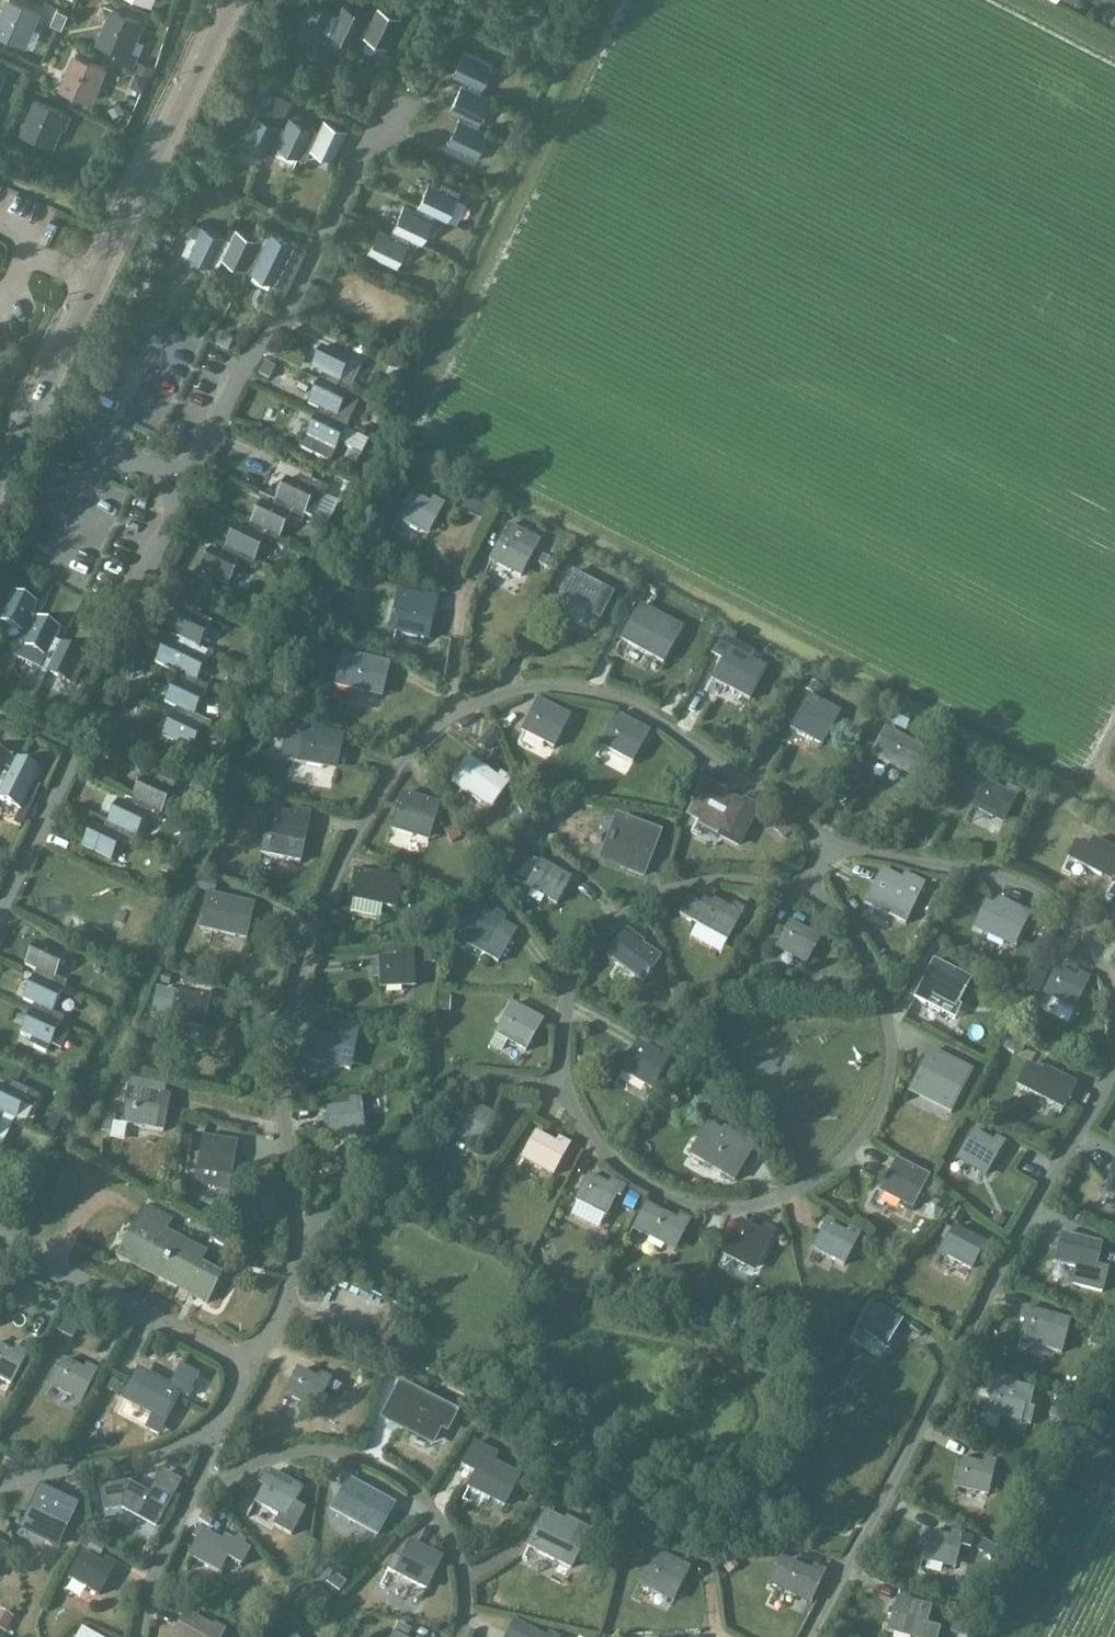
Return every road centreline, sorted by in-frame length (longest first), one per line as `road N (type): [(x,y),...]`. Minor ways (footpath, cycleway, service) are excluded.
road 1 (track): [(863,1533),(821,1521),(708,1513),(611,1482),(468,1375),(283,1307)]
road 2 (unclassified): [(0,467),(230,0)]

